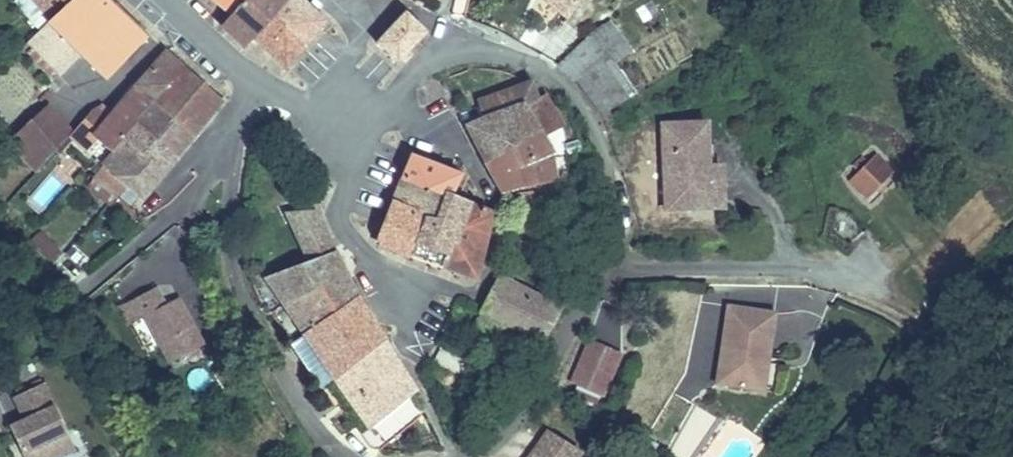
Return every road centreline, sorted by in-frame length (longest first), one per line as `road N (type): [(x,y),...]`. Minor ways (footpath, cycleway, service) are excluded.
road 1 (residential): [(225,148),(236,285),(297,401),(349,456)]
road 2 (residential): [(397,283),(475,293),(496,255),(499,210),(468,158),(384,103)]
road 3 (residential): [(606,263),(610,182),(581,109),(539,69),(460,46)]
road 4 (residential): [(225,148),(204,182),(103,276),(0,339)]
road 5 (residential): [(606,263),(858,267)]
road 6 (residential): [(469,456),(497,442),(526,405),(606,263)]
road 7 (track): [(899,456),(914,346),(910,285),(858,267)]
road 8 (residential): [(330,115),(344,170),(343,229),(397,283)]

